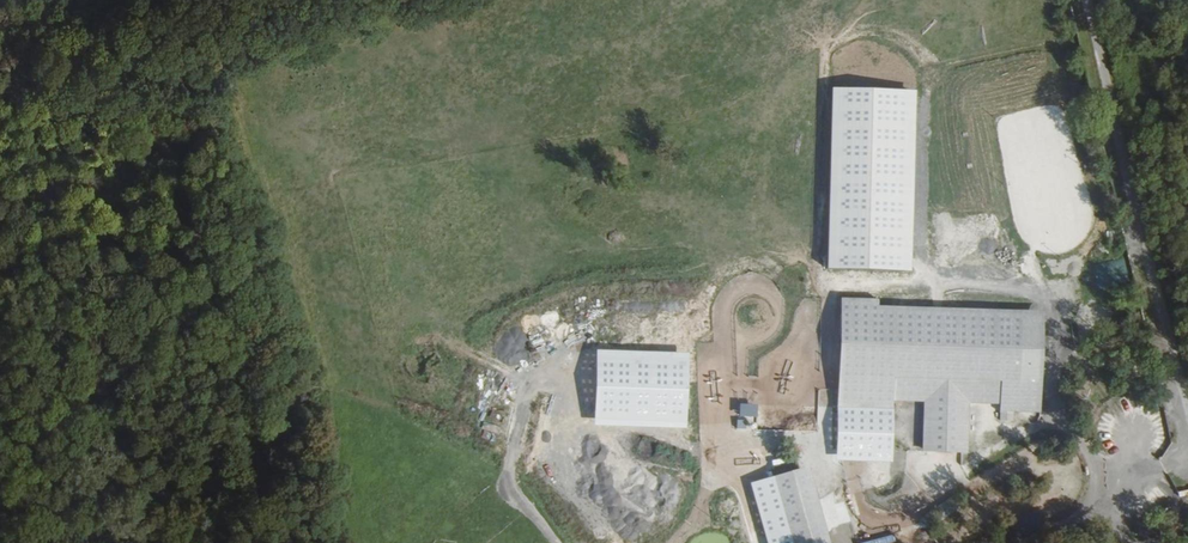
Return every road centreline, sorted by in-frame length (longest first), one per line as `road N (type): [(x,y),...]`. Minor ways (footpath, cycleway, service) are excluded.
road 1 (unclassified): [(1088,0),(1187,436)]
road 2 (unclassified): [(1187,464),(1023,542)]

